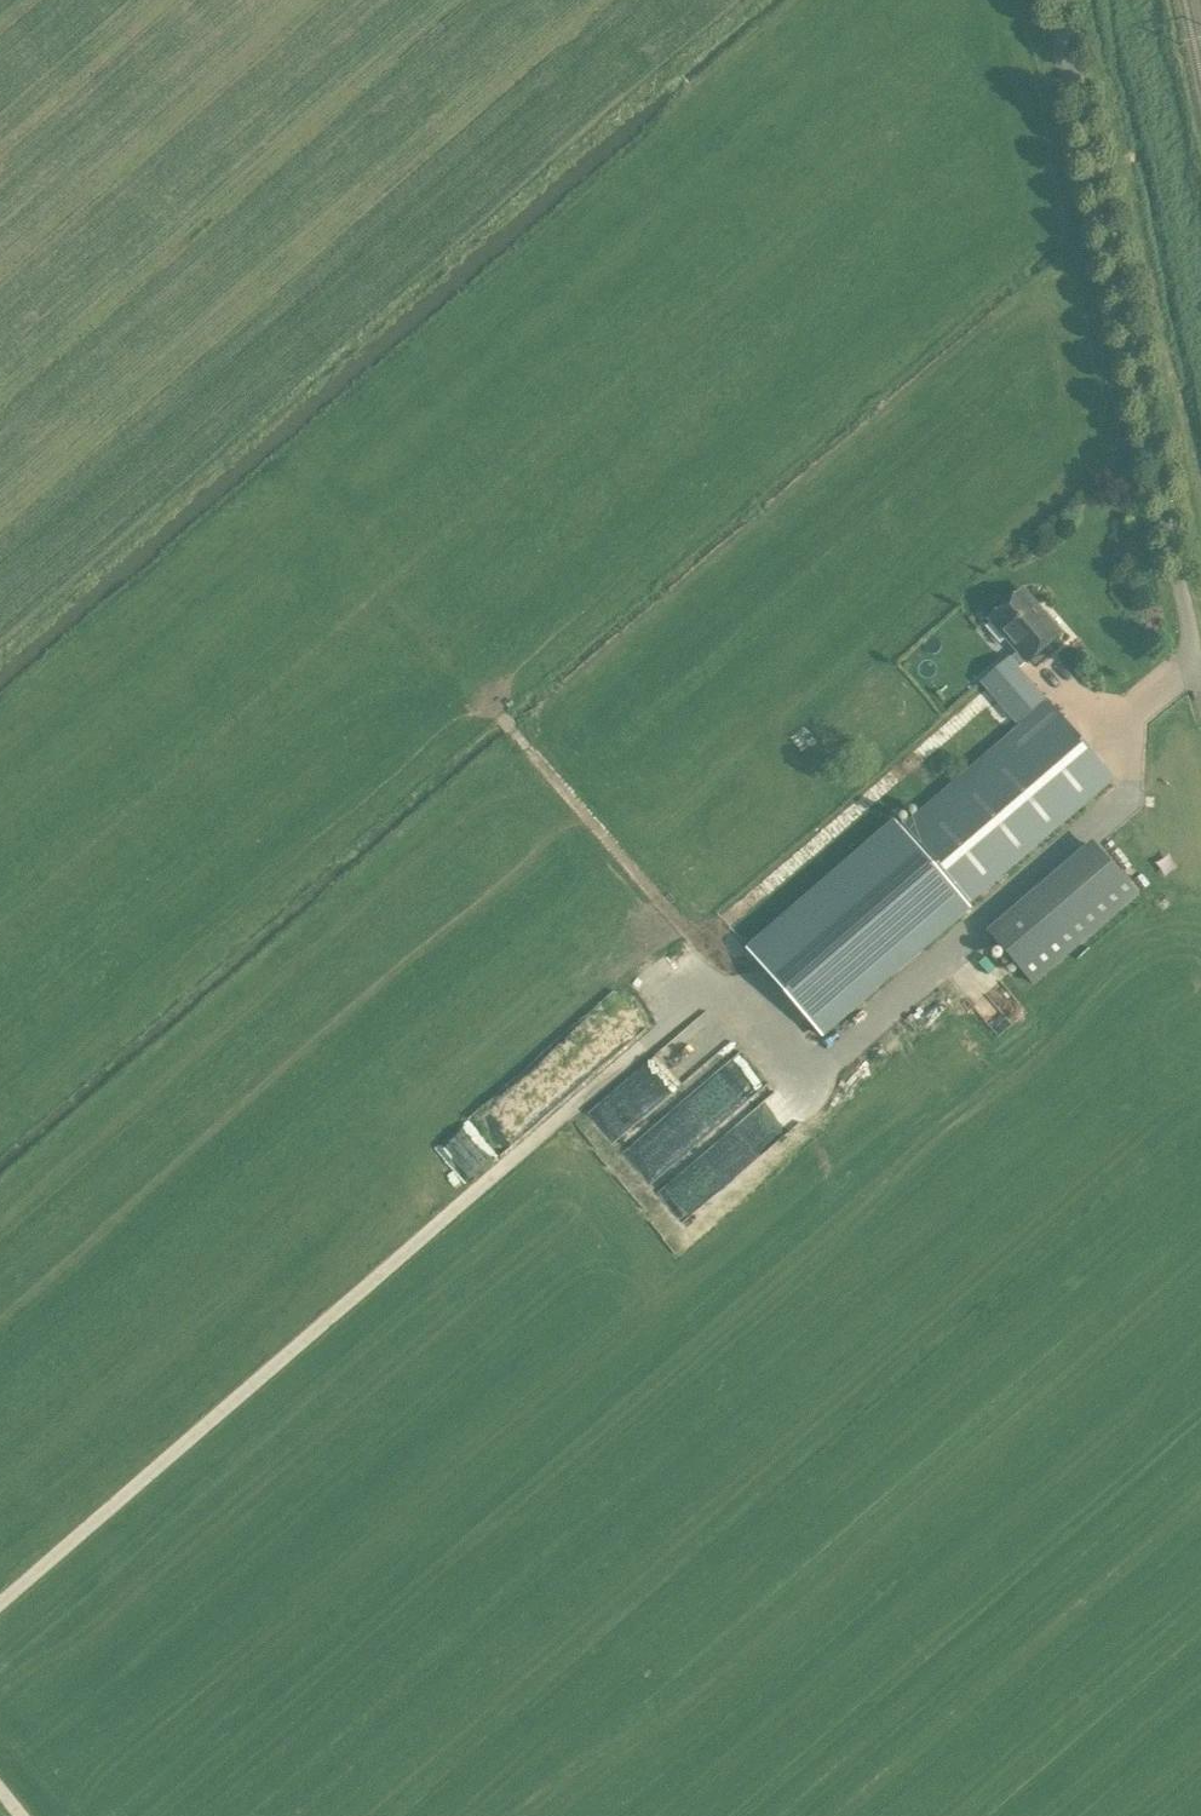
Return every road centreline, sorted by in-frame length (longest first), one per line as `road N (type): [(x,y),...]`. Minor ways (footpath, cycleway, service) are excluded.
road 1 (track): [(726,976),(0,1607)]
road 2 (unclassified): [(1195,668),(1050,0)]

